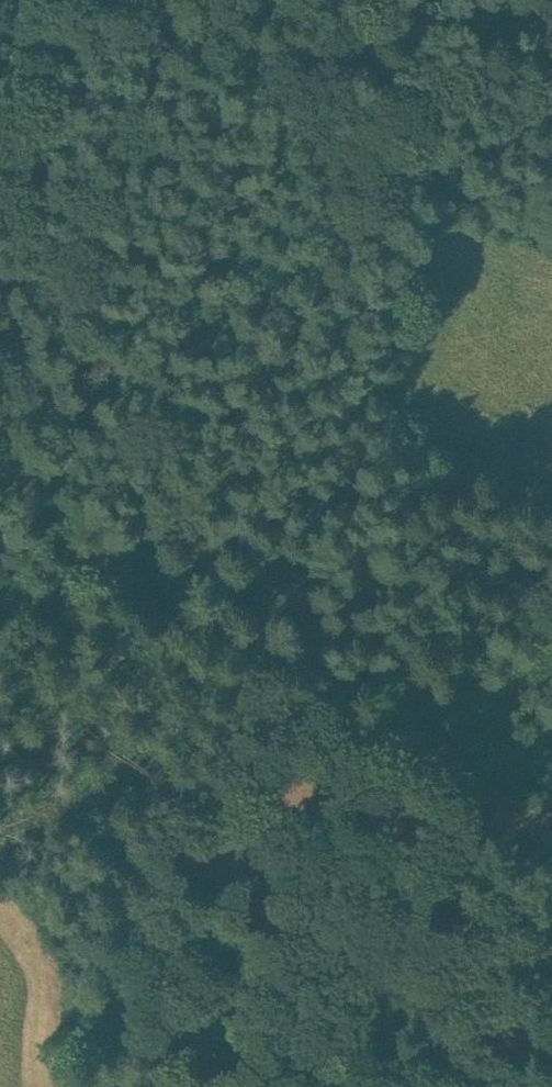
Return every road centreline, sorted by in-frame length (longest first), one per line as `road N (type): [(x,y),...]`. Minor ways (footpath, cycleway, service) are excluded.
road 1 (track): [(236,0),(551,56)]

